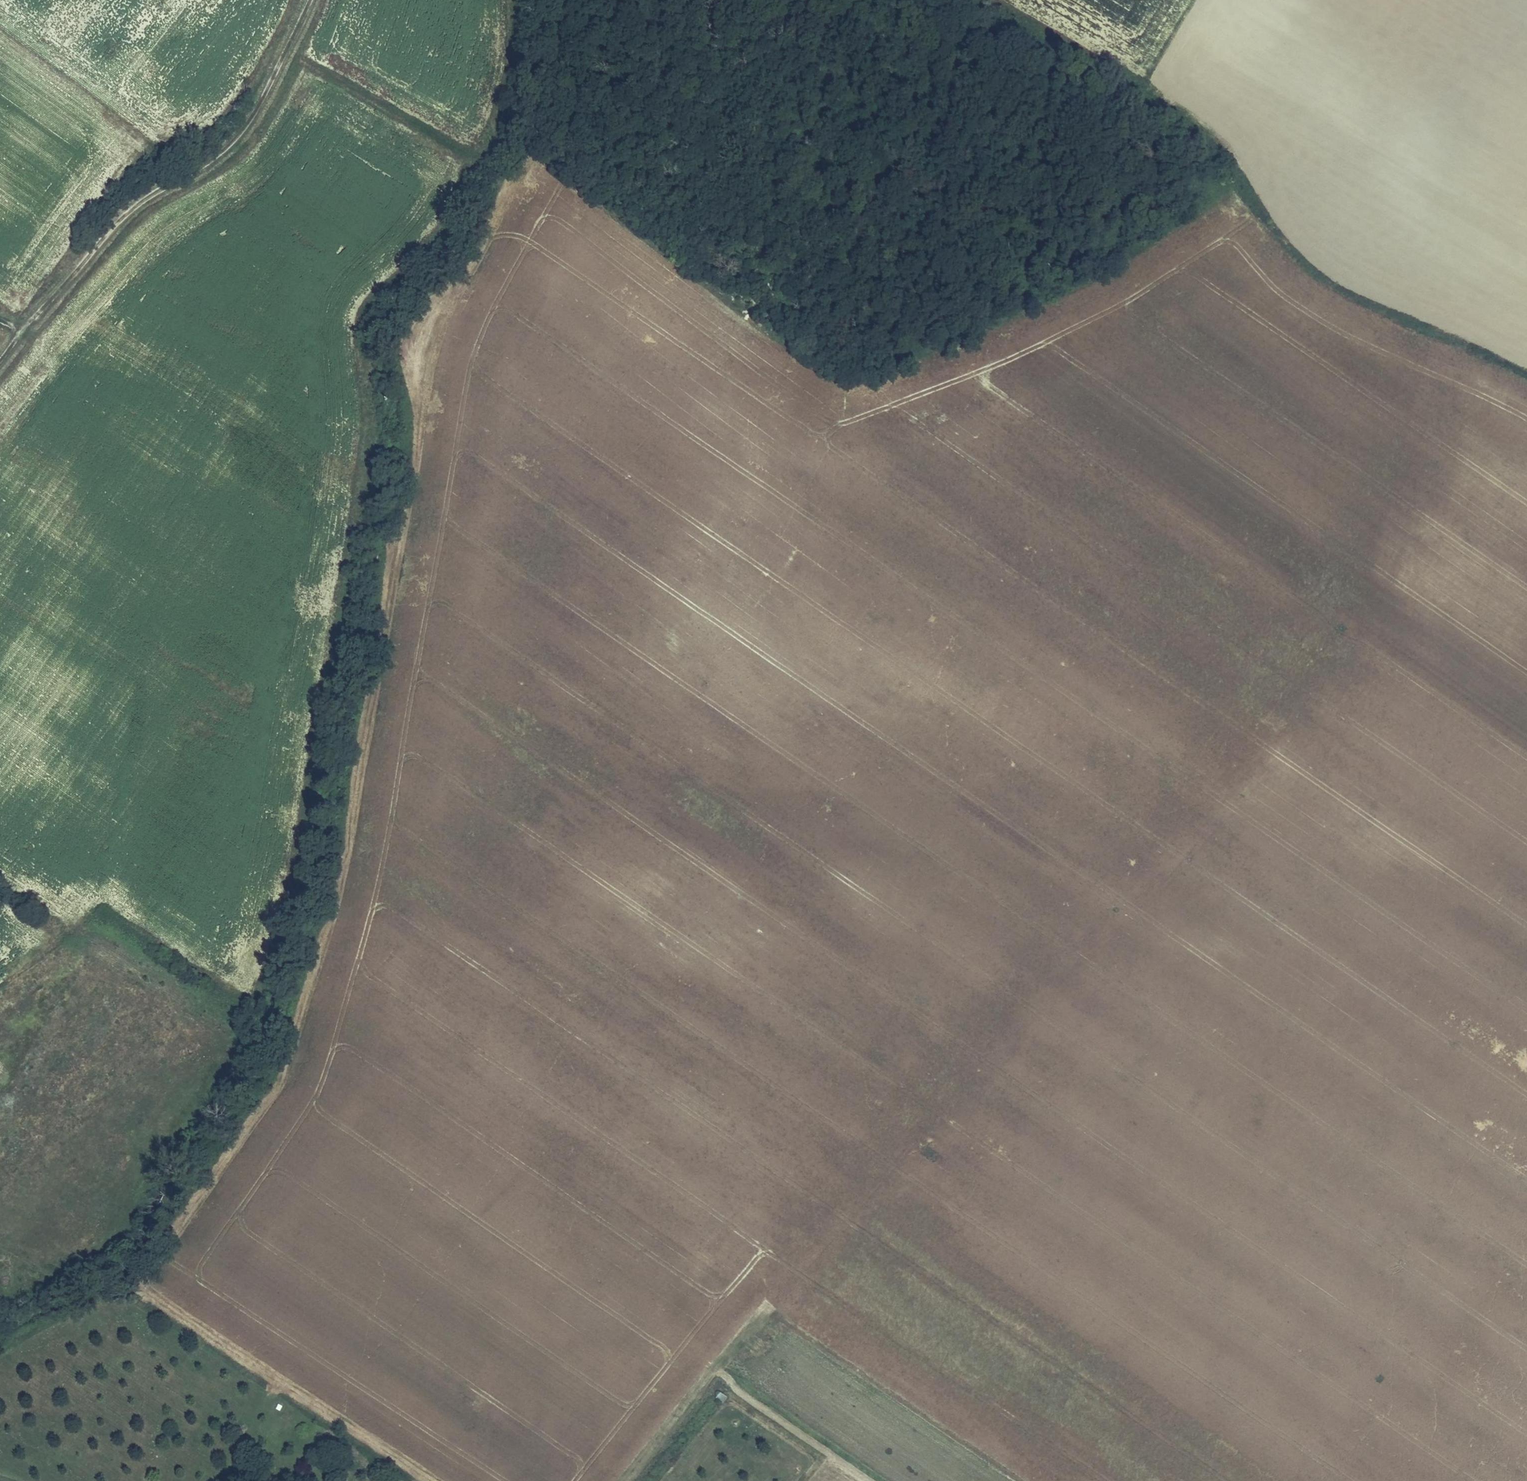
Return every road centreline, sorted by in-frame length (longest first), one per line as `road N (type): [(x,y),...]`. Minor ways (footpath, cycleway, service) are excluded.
road 1 (track): [(307,0),(233,135),(212,157),(131,203),(0,354)]
road 2 (track): [(1526,358),(1360,282),(1310,251),(1246,174)]

